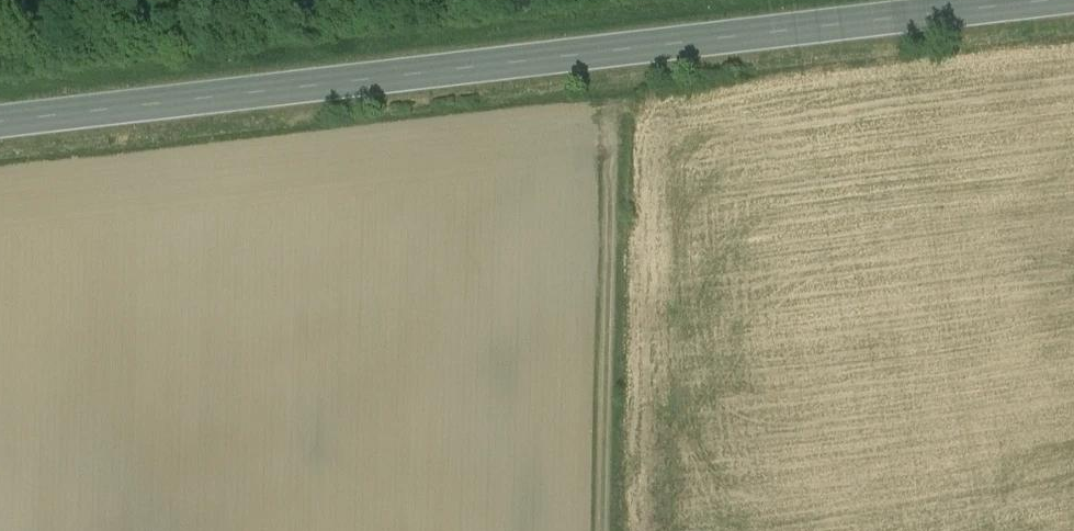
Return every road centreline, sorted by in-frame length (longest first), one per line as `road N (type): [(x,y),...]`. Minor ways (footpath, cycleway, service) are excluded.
road 1 (primary): [(1053,0),(0,122)]
road 2 (track): [(609,530),(616,114),(627,98)]

